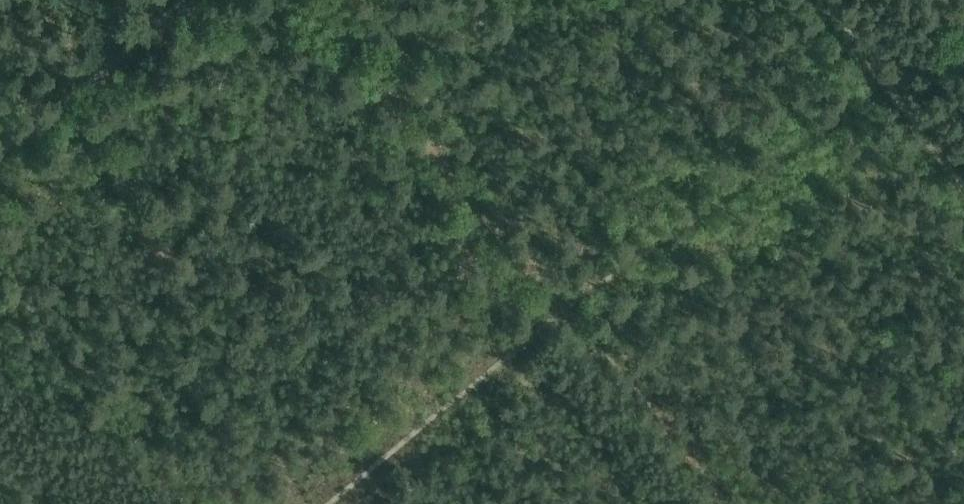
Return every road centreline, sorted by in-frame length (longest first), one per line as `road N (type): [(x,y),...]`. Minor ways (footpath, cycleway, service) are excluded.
road 1 (track): [(327,503),(560,310),(885,86)]
road 2 (track): [(182,0),(0,151)]
road 3 (track): [(963,189),(823,0)]

